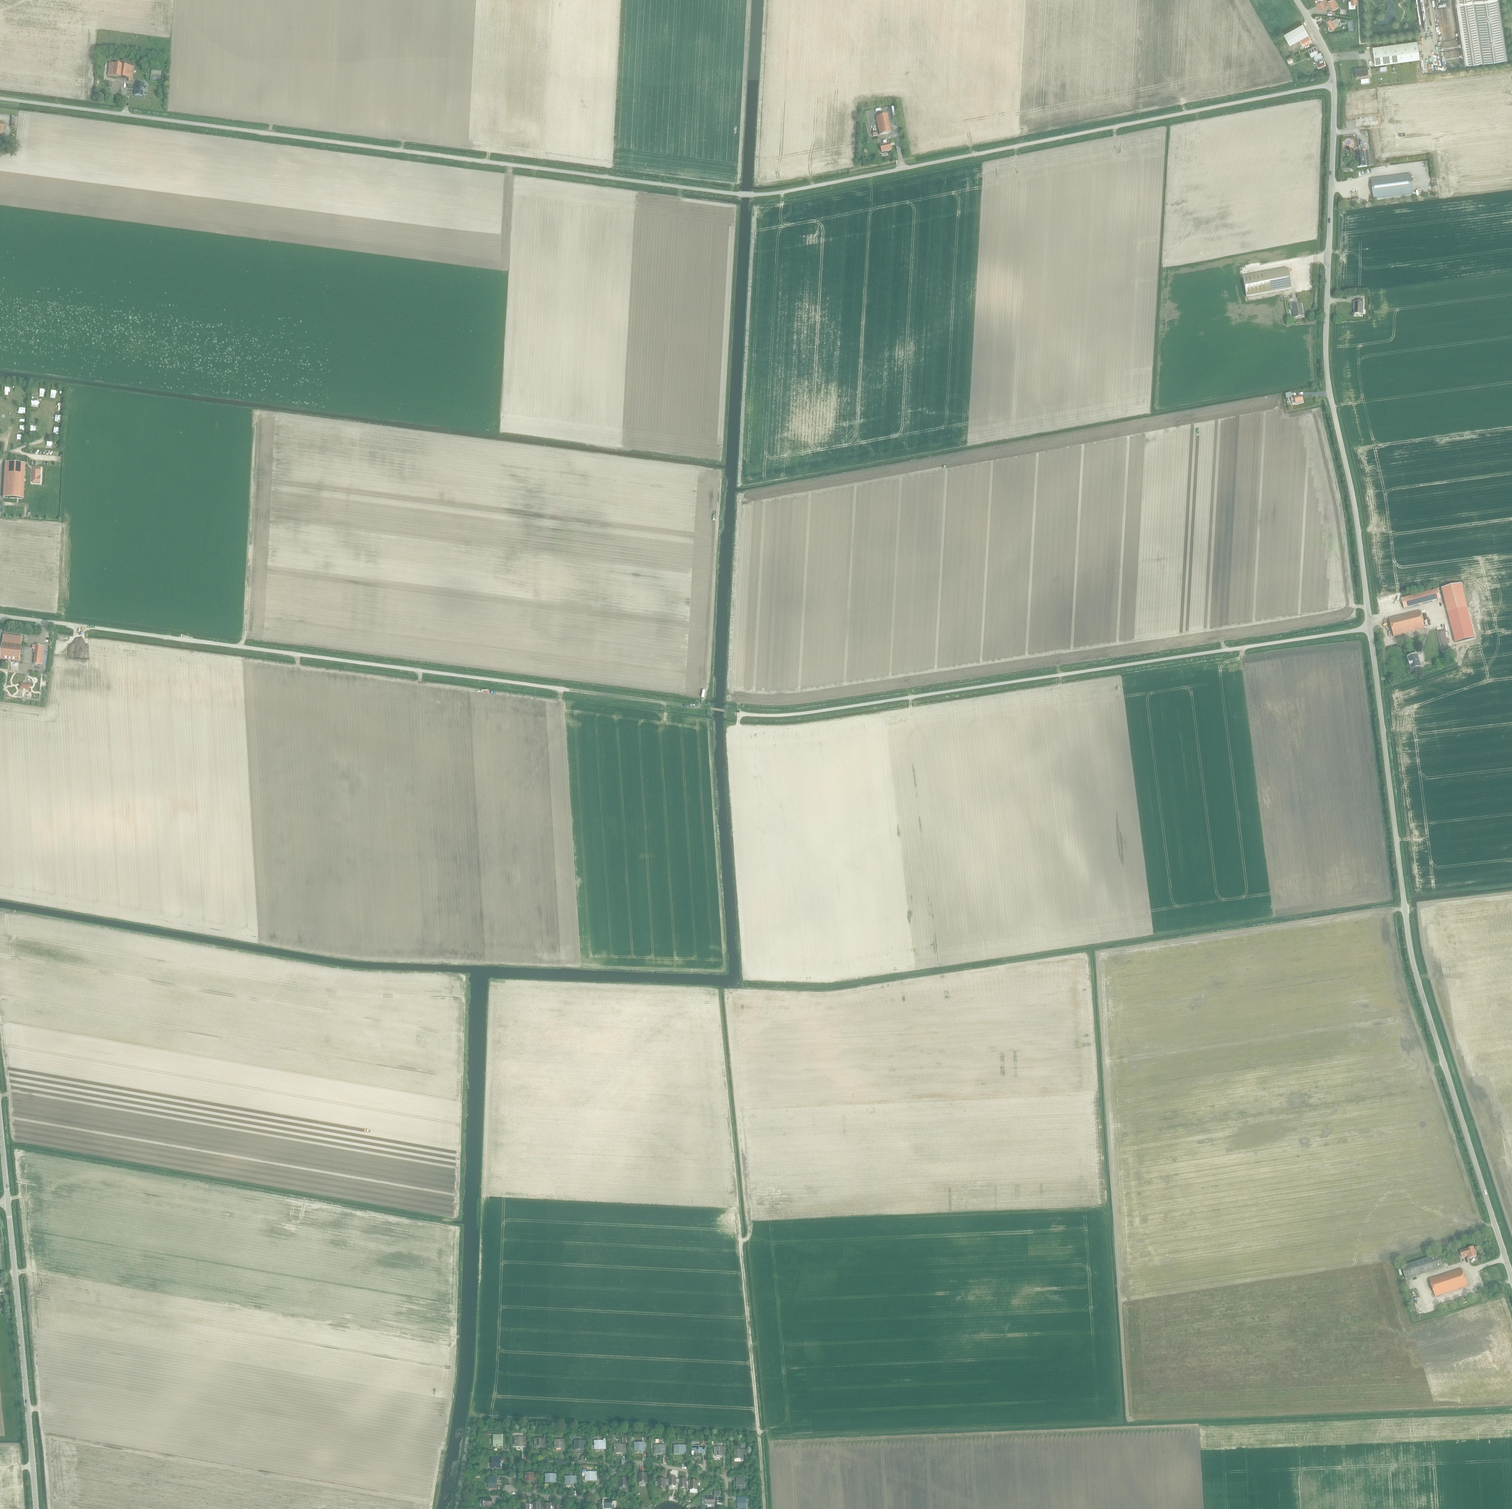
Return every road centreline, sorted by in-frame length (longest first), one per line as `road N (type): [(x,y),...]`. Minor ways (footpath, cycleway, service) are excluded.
road 1 (tertiary): [(1511,1285),(1423,994),(1402,876),(1328,361),(1336,83)]
road 2 (track): [(741,713),(739,724),(725,723),(743,990),(716,989),(760,1433)]
road 3 (unclassified): [(737,194),(0,98)]
road 4 (track): [(1370,628),(810,712),(741,713)]
road 5 (unclassified): [(737,194),(1336,83)]
road 6 (unclassified): [(578,690),(0,616)]
road 7 (tertiary): [(37,1508),(8,1204)]
road 8 (residential): [(728,1508),(727,1479),(718,1476),(649,1464),(616,1473)]
road 9 (track): [(708,709),(578,690)]

